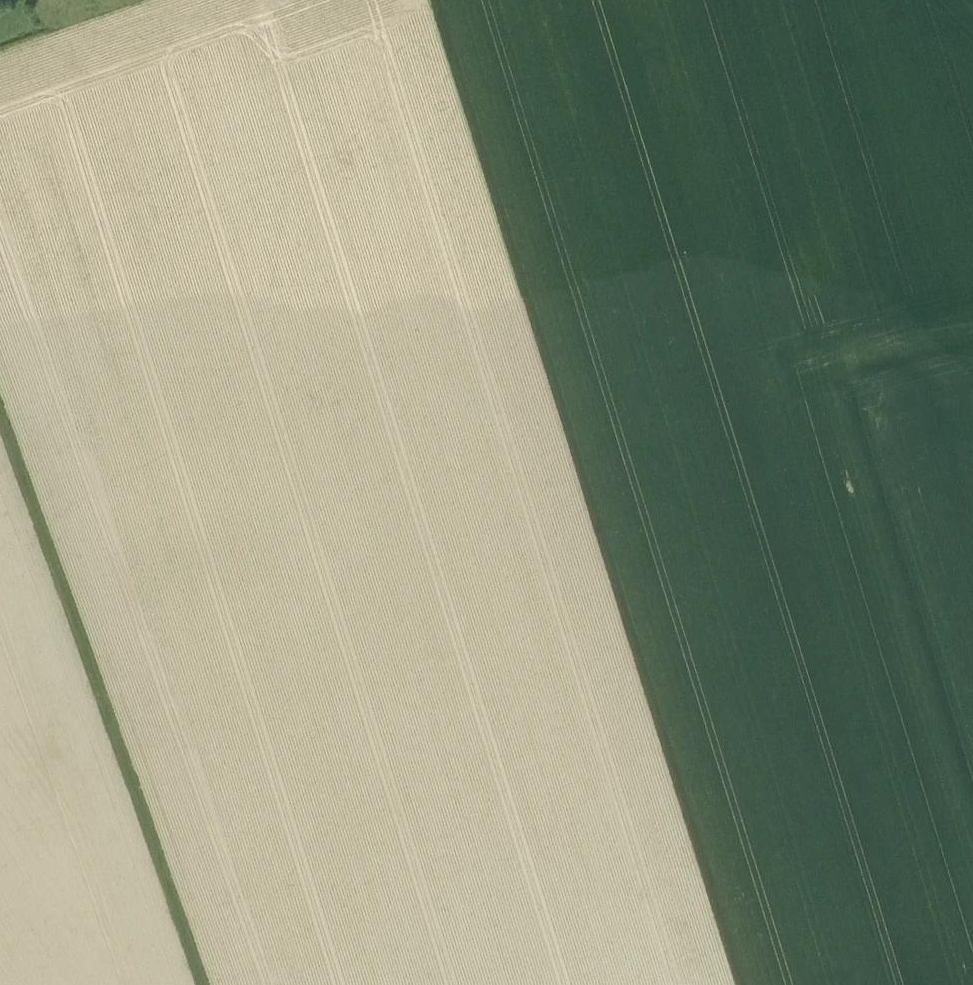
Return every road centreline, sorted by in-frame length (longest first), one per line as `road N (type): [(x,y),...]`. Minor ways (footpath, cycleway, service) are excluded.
road 1 (track): [(0,423),(212,984)]

